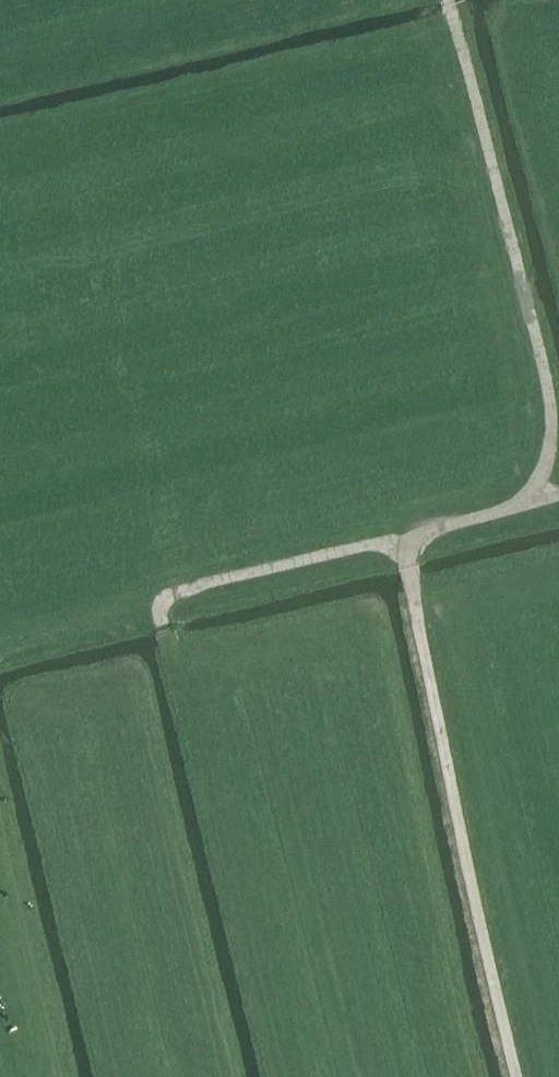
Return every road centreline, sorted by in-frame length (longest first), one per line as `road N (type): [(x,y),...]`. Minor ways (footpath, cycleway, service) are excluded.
road 1 (track): [(410,551),(520,1076)]
road 2 (track): [(450,0),(547,376),(553,410),(536,502)]
road 3 (track): [(184,695),(165,629),(171,601),(191,589),(383,543),(410,551)]
road 4 (track): [(536,502),(428,535),(410,551)]

